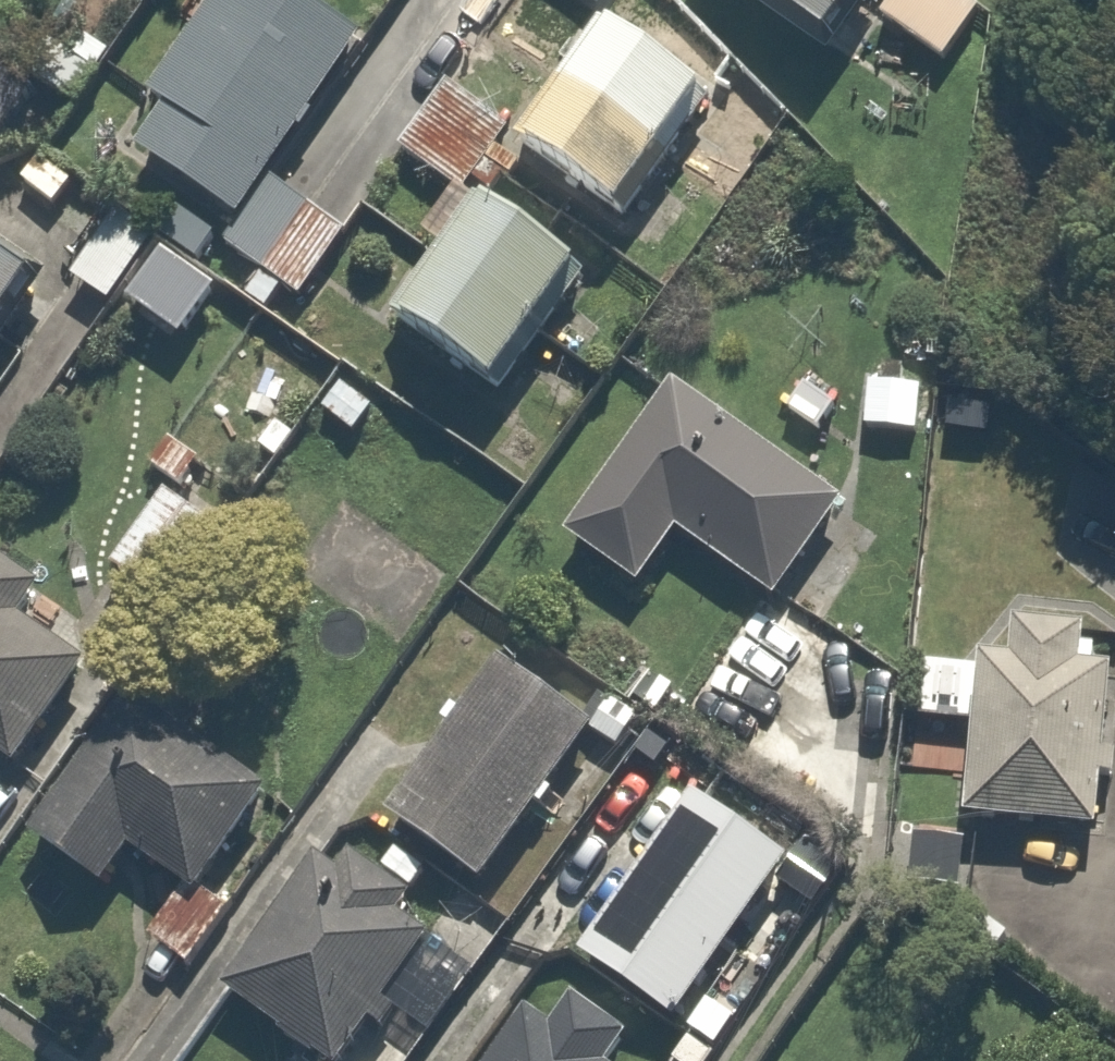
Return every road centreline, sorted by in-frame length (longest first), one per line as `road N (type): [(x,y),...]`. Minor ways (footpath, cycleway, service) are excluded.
road 1 (residential): [(445,0),(320,192)]

